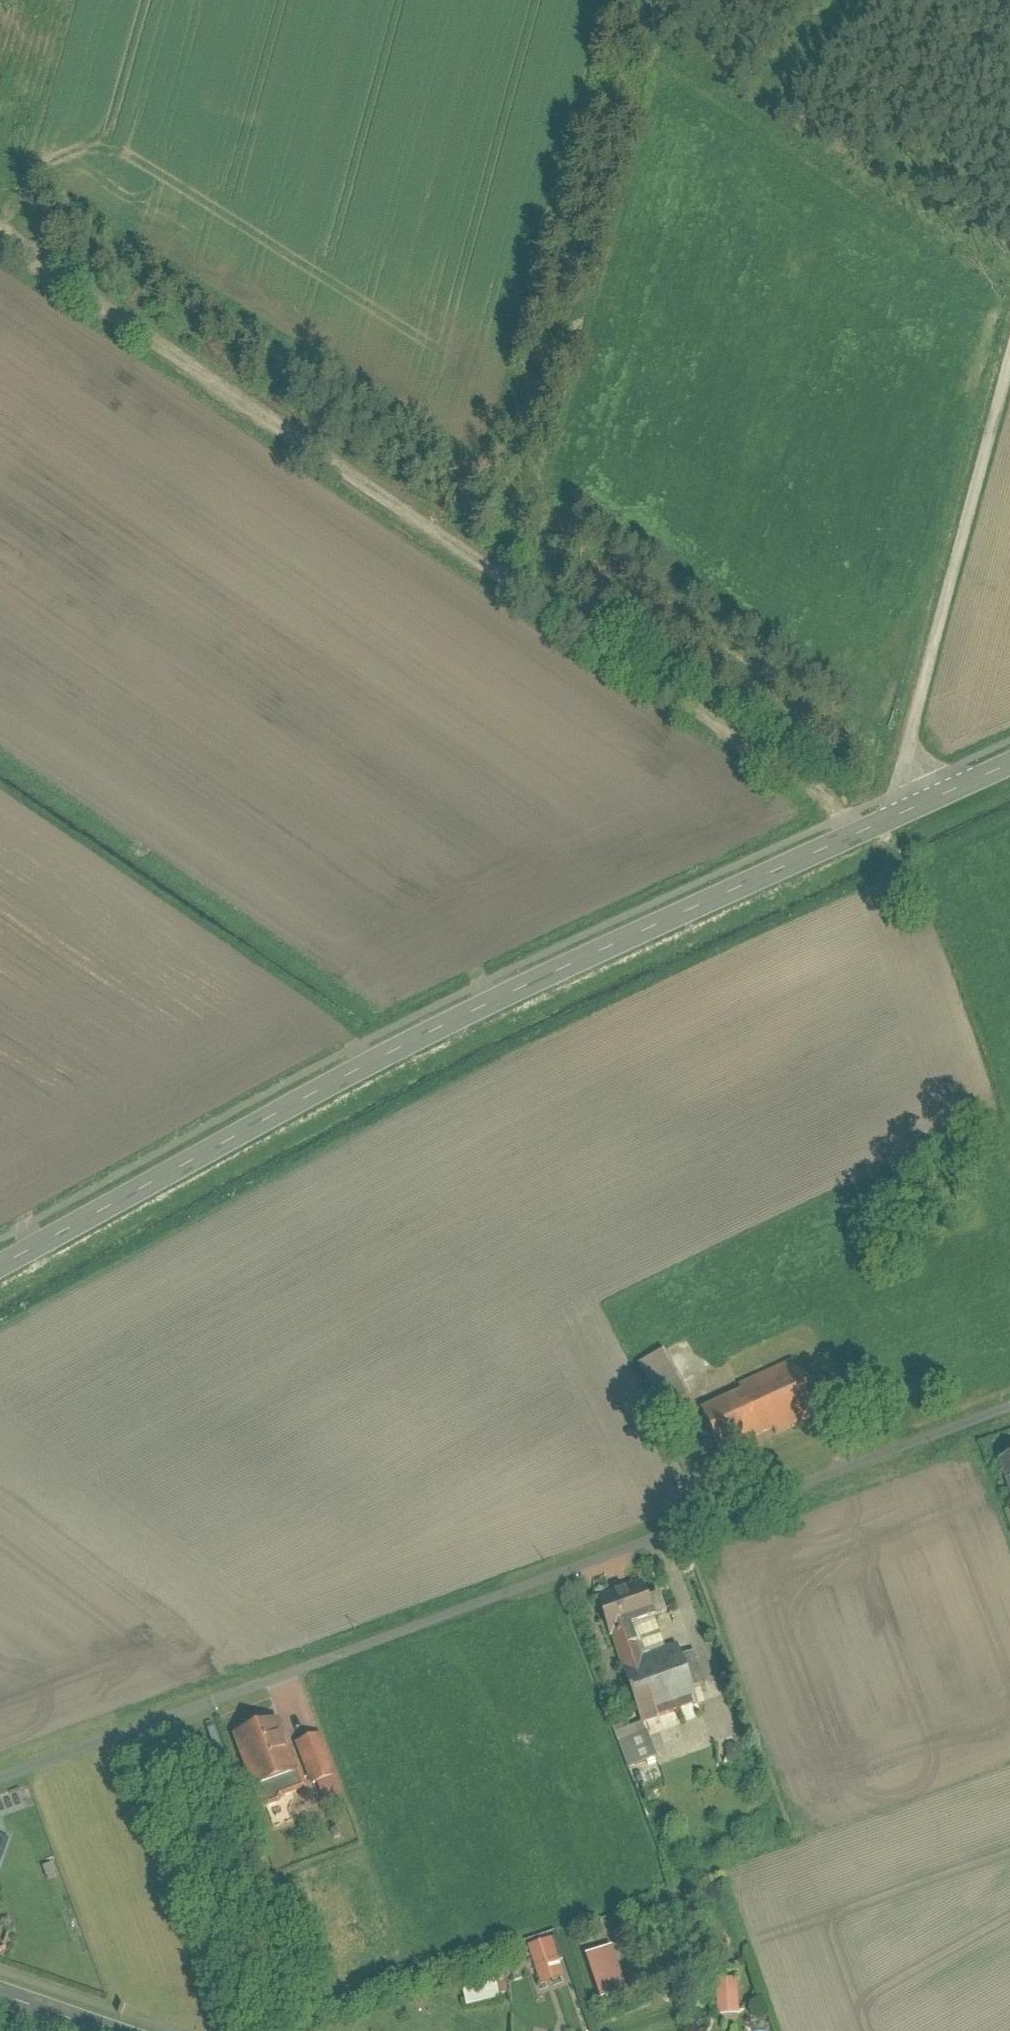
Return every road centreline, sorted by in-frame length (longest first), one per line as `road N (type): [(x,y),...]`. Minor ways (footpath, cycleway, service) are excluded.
road 1 (unclassified): [(1009,1407),(0,1773)]
road 2 (track): [(0,250),(841,819),(853,837)]
road 3 (tertiary): [(0,1255),(391,1032),(918,810)]
road 4 (unclassified): [(1009,284),(895,716),(918,810)]

